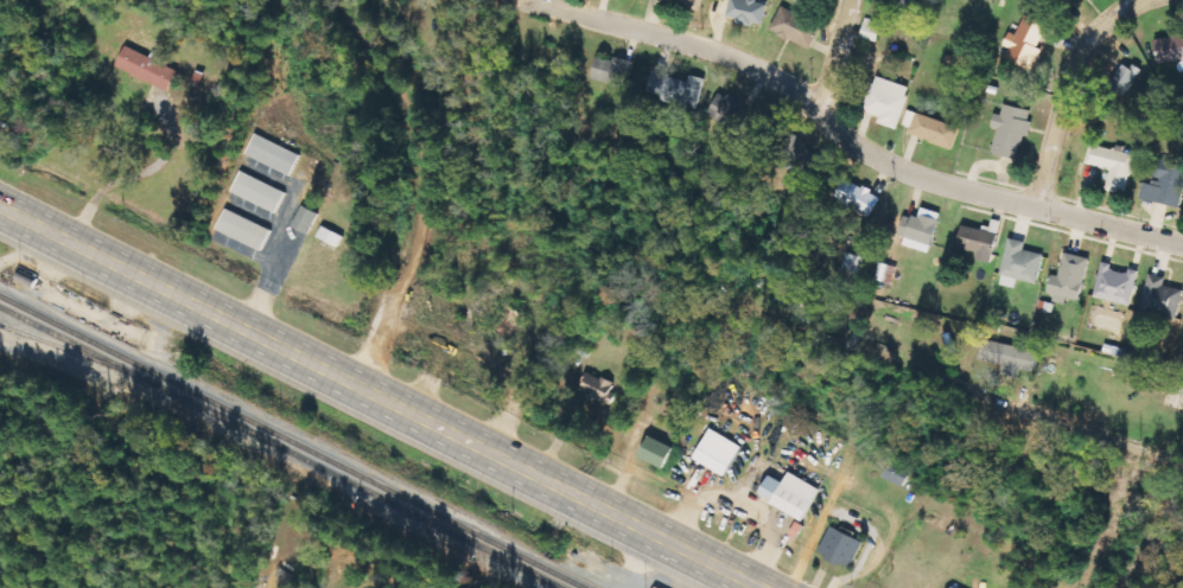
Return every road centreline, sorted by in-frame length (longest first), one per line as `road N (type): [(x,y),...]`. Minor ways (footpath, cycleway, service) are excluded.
road 1 (primary): [(775,587),(0,203)]
road 2 (residential): [(1182,244),(917,178),(738,58),(536,1)]
road 3 (residential): [(1134,564),(834,455)]
road 4 (residential): [(1037,209),(1064,78),(1100,21),(1133,0)]
road 5 (residential): [(1121,587),(1182,473)]
road 6 (residential): [(820,119),(849,0)]

